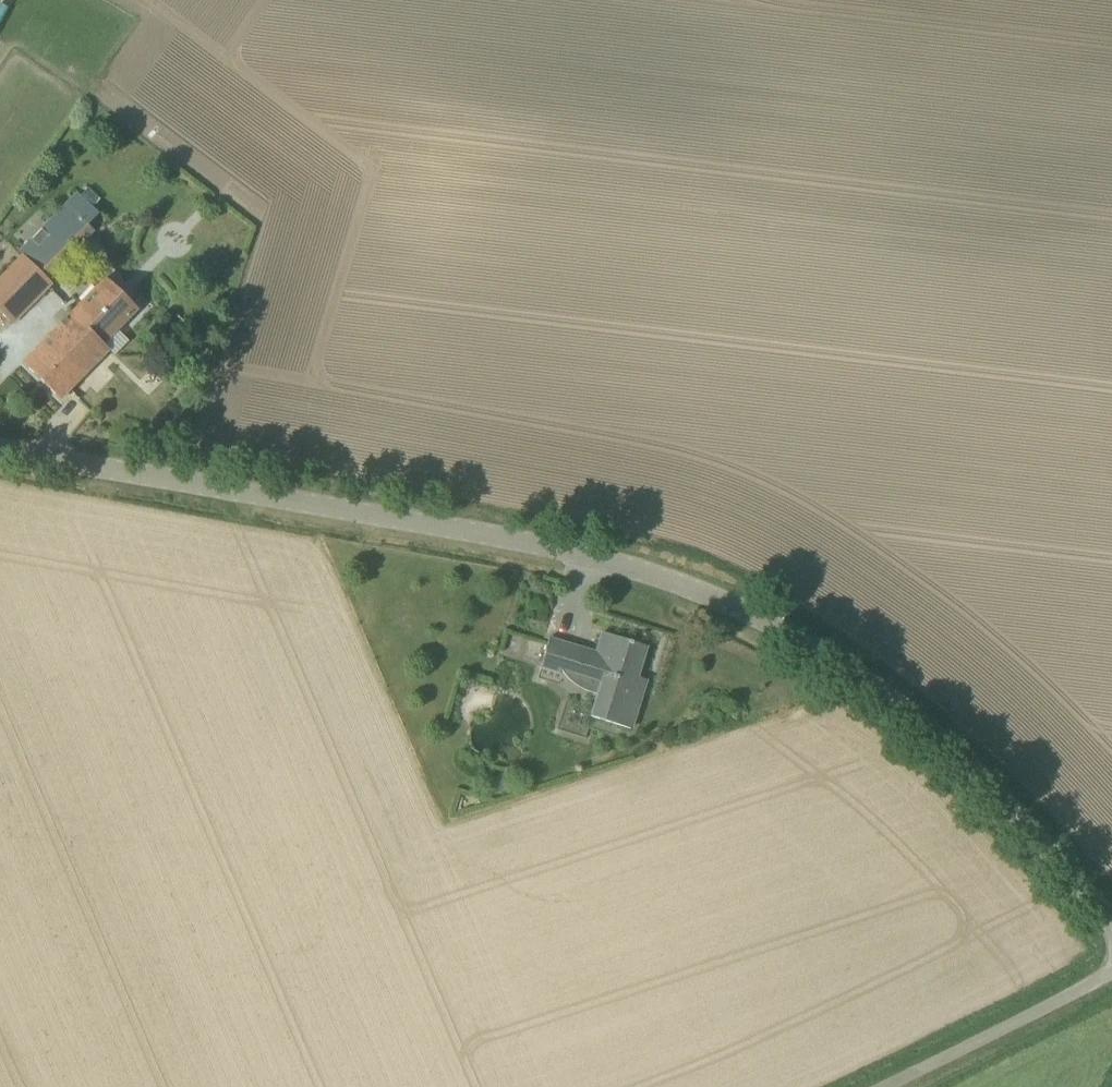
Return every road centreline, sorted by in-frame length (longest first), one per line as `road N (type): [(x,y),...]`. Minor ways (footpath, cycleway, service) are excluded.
road 1 (unclassified): [(1111,928),(1004,802),(900,706),(772,624),(660,579),(0,456)]
road 2 (unclassified): [(880,1086),(1111,975)]

